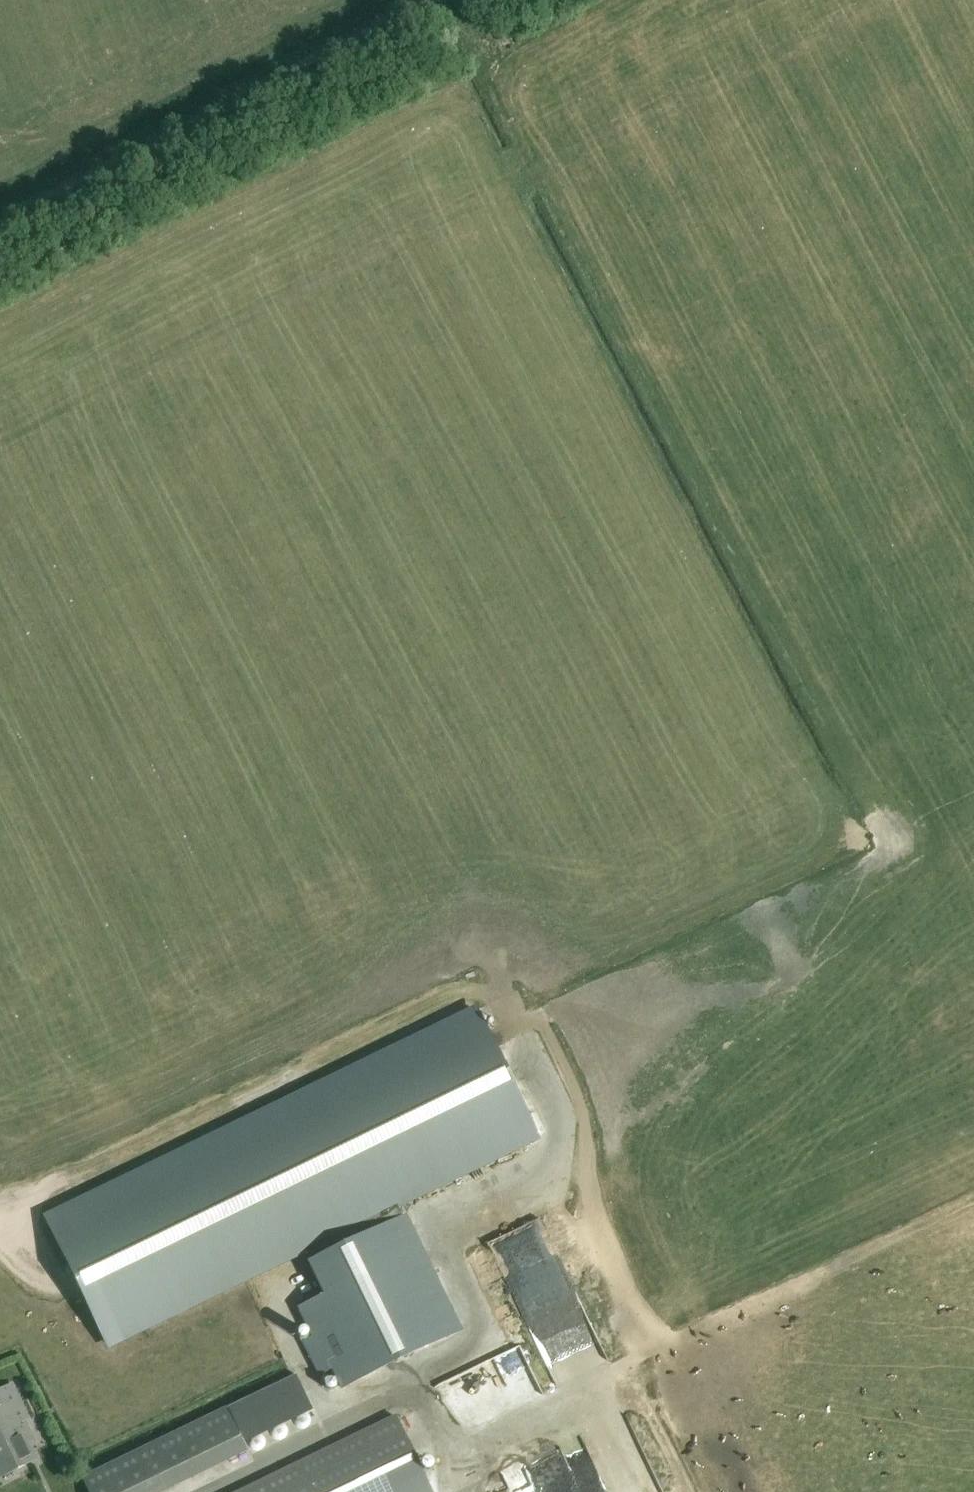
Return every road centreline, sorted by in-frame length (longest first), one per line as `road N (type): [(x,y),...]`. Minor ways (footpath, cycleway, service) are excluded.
road 1 (track): [(423,0),(0,218)]

